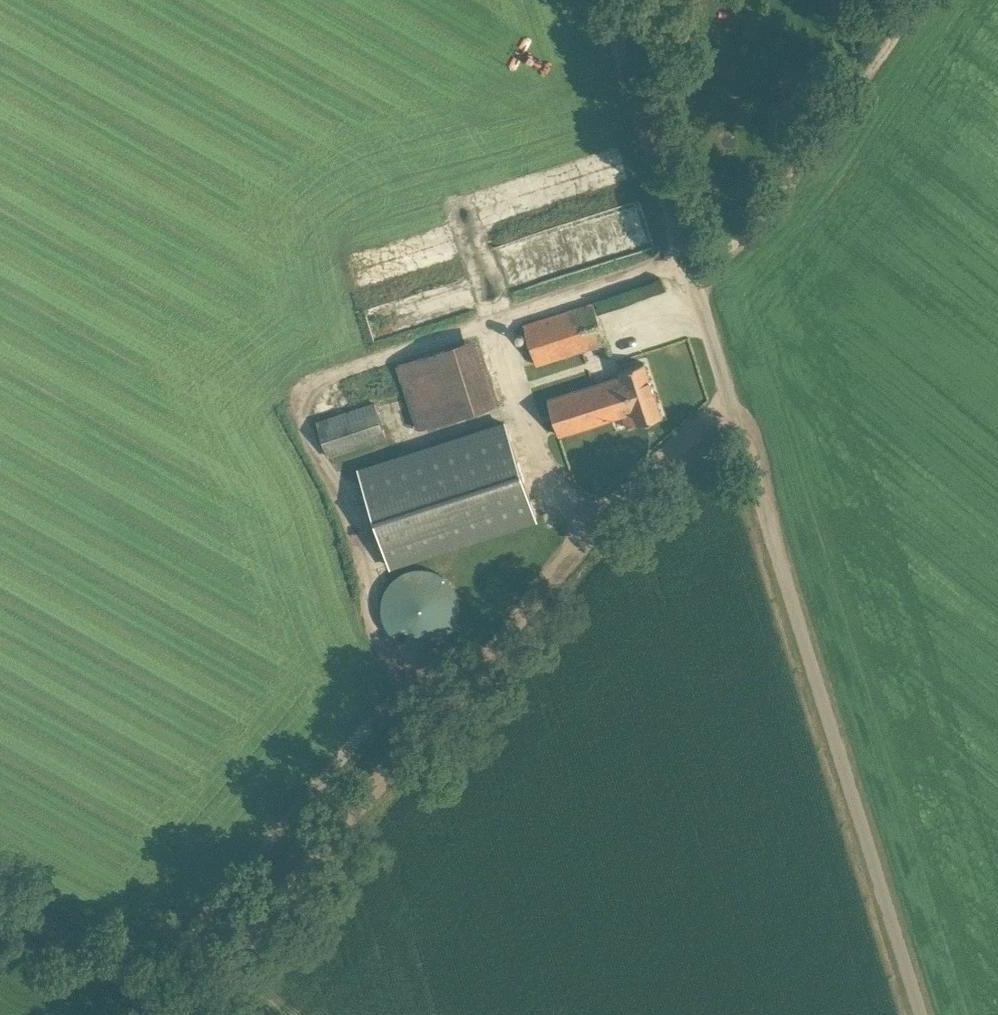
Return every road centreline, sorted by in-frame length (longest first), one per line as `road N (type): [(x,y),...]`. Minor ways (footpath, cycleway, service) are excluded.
road 1 (unclassified): [(919,1014),(604,0)]
road 2 (track): [(188,1014),(708,419),(730,406)]
road 3 (track): [(905,0),(760,203),(686,262)]

